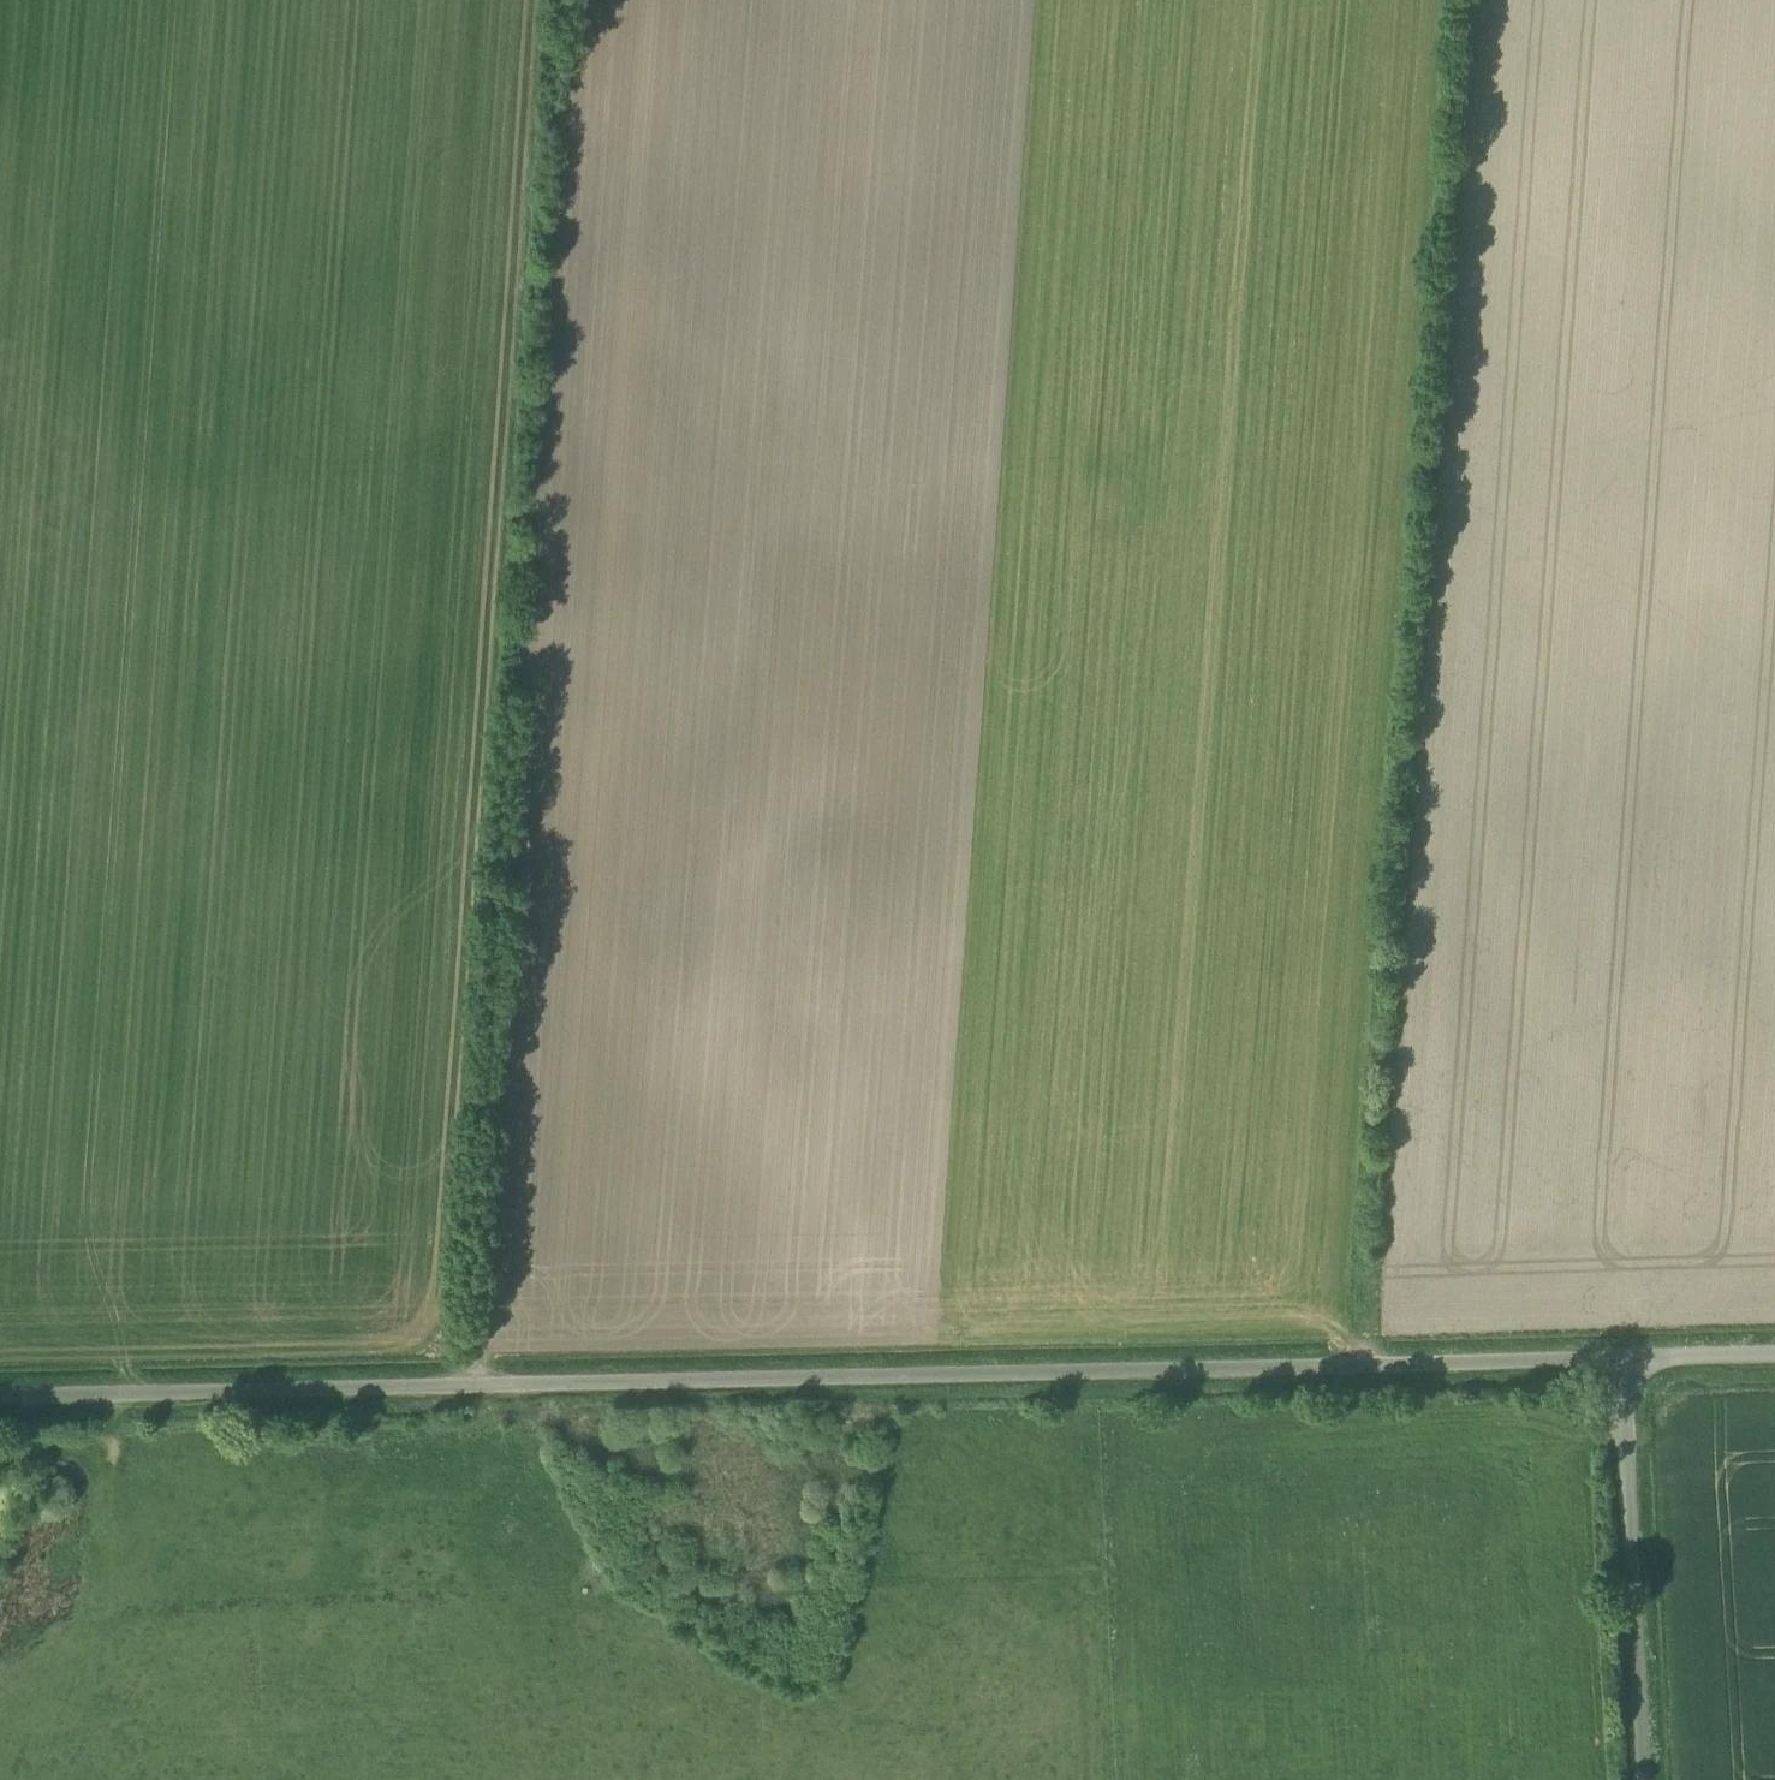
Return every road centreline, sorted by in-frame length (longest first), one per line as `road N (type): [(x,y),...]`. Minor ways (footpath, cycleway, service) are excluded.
road 1 (unclassified): [(0,1396),(1774,1341)]

